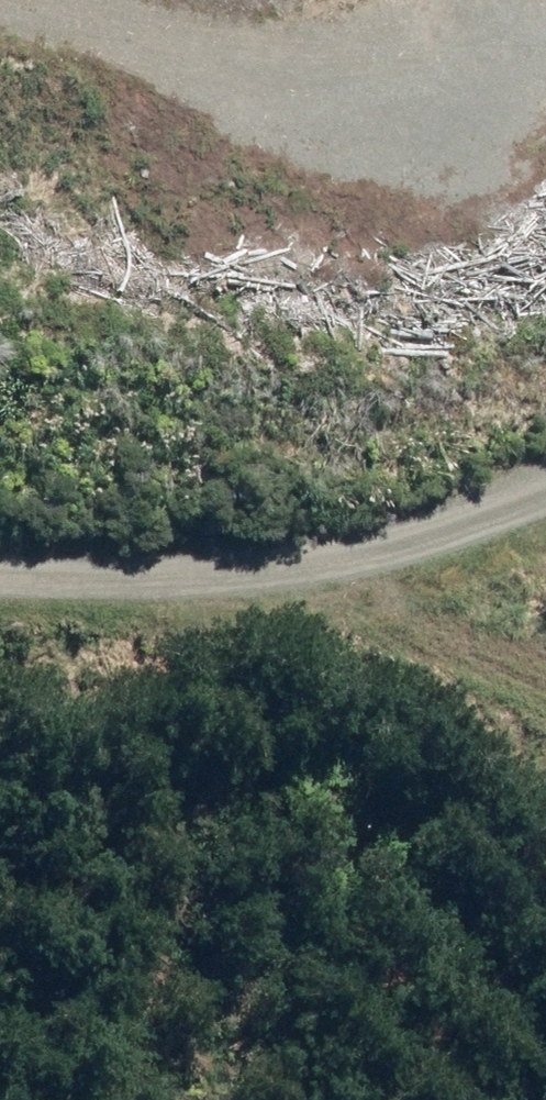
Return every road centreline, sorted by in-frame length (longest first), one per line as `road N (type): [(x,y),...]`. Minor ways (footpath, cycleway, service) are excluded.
road 1 (track): [(0,573),(304,548),(545,480)]
road 2 (track): [(545,41),(344,48),(0,1)]
road 3 (track): [(304,548),(438,625),(545,674)]

